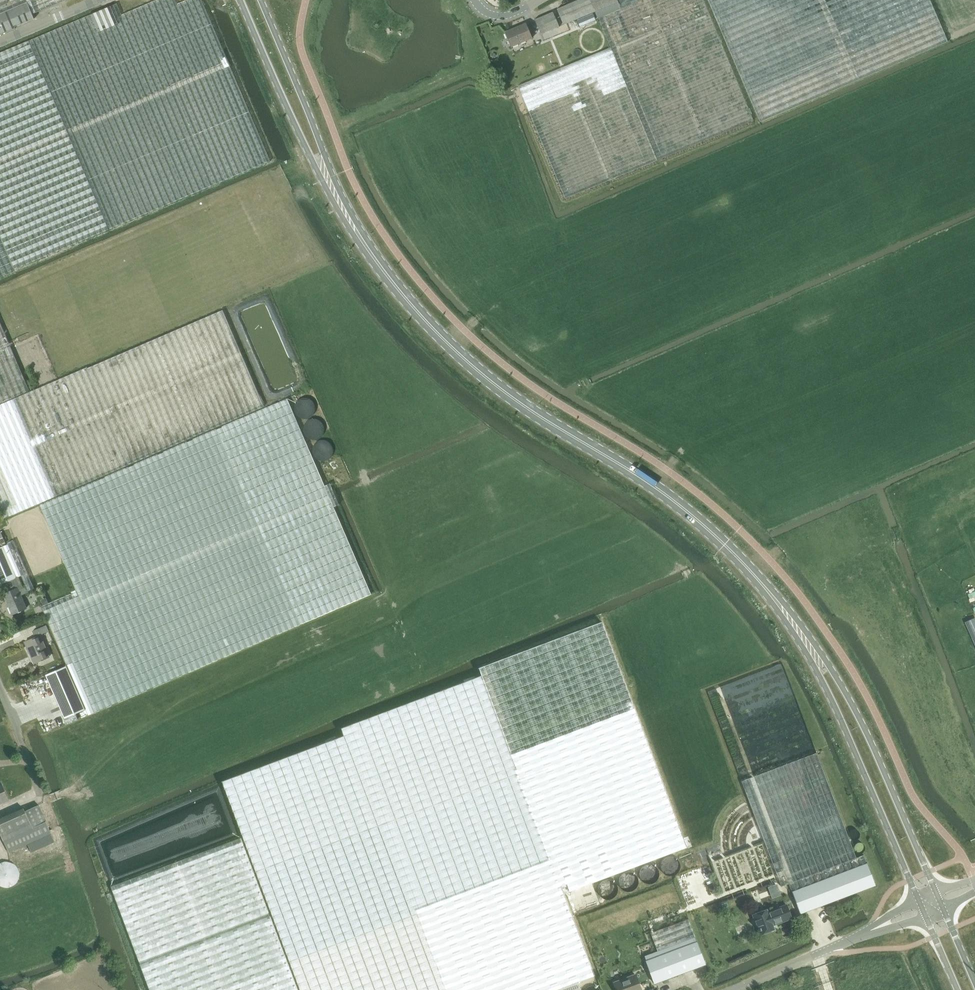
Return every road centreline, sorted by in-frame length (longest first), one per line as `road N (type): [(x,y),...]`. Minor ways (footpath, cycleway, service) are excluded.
road 1 (tertiary): [(331,188),(381,268),(449,346),(486,379),(681,507),(754,573),(809,646)]
road 2 (tertiary): [(936,892),(867,732),(809,646)]
road 3 (tertiary): [(809,646),(919,899)]
road 4 (tertiary): [(240,0),(331,188)]
road 5 (tertiary): [(331,188),(261,0)]
road 6 (unclassified): [(734,989),(872,929)]

